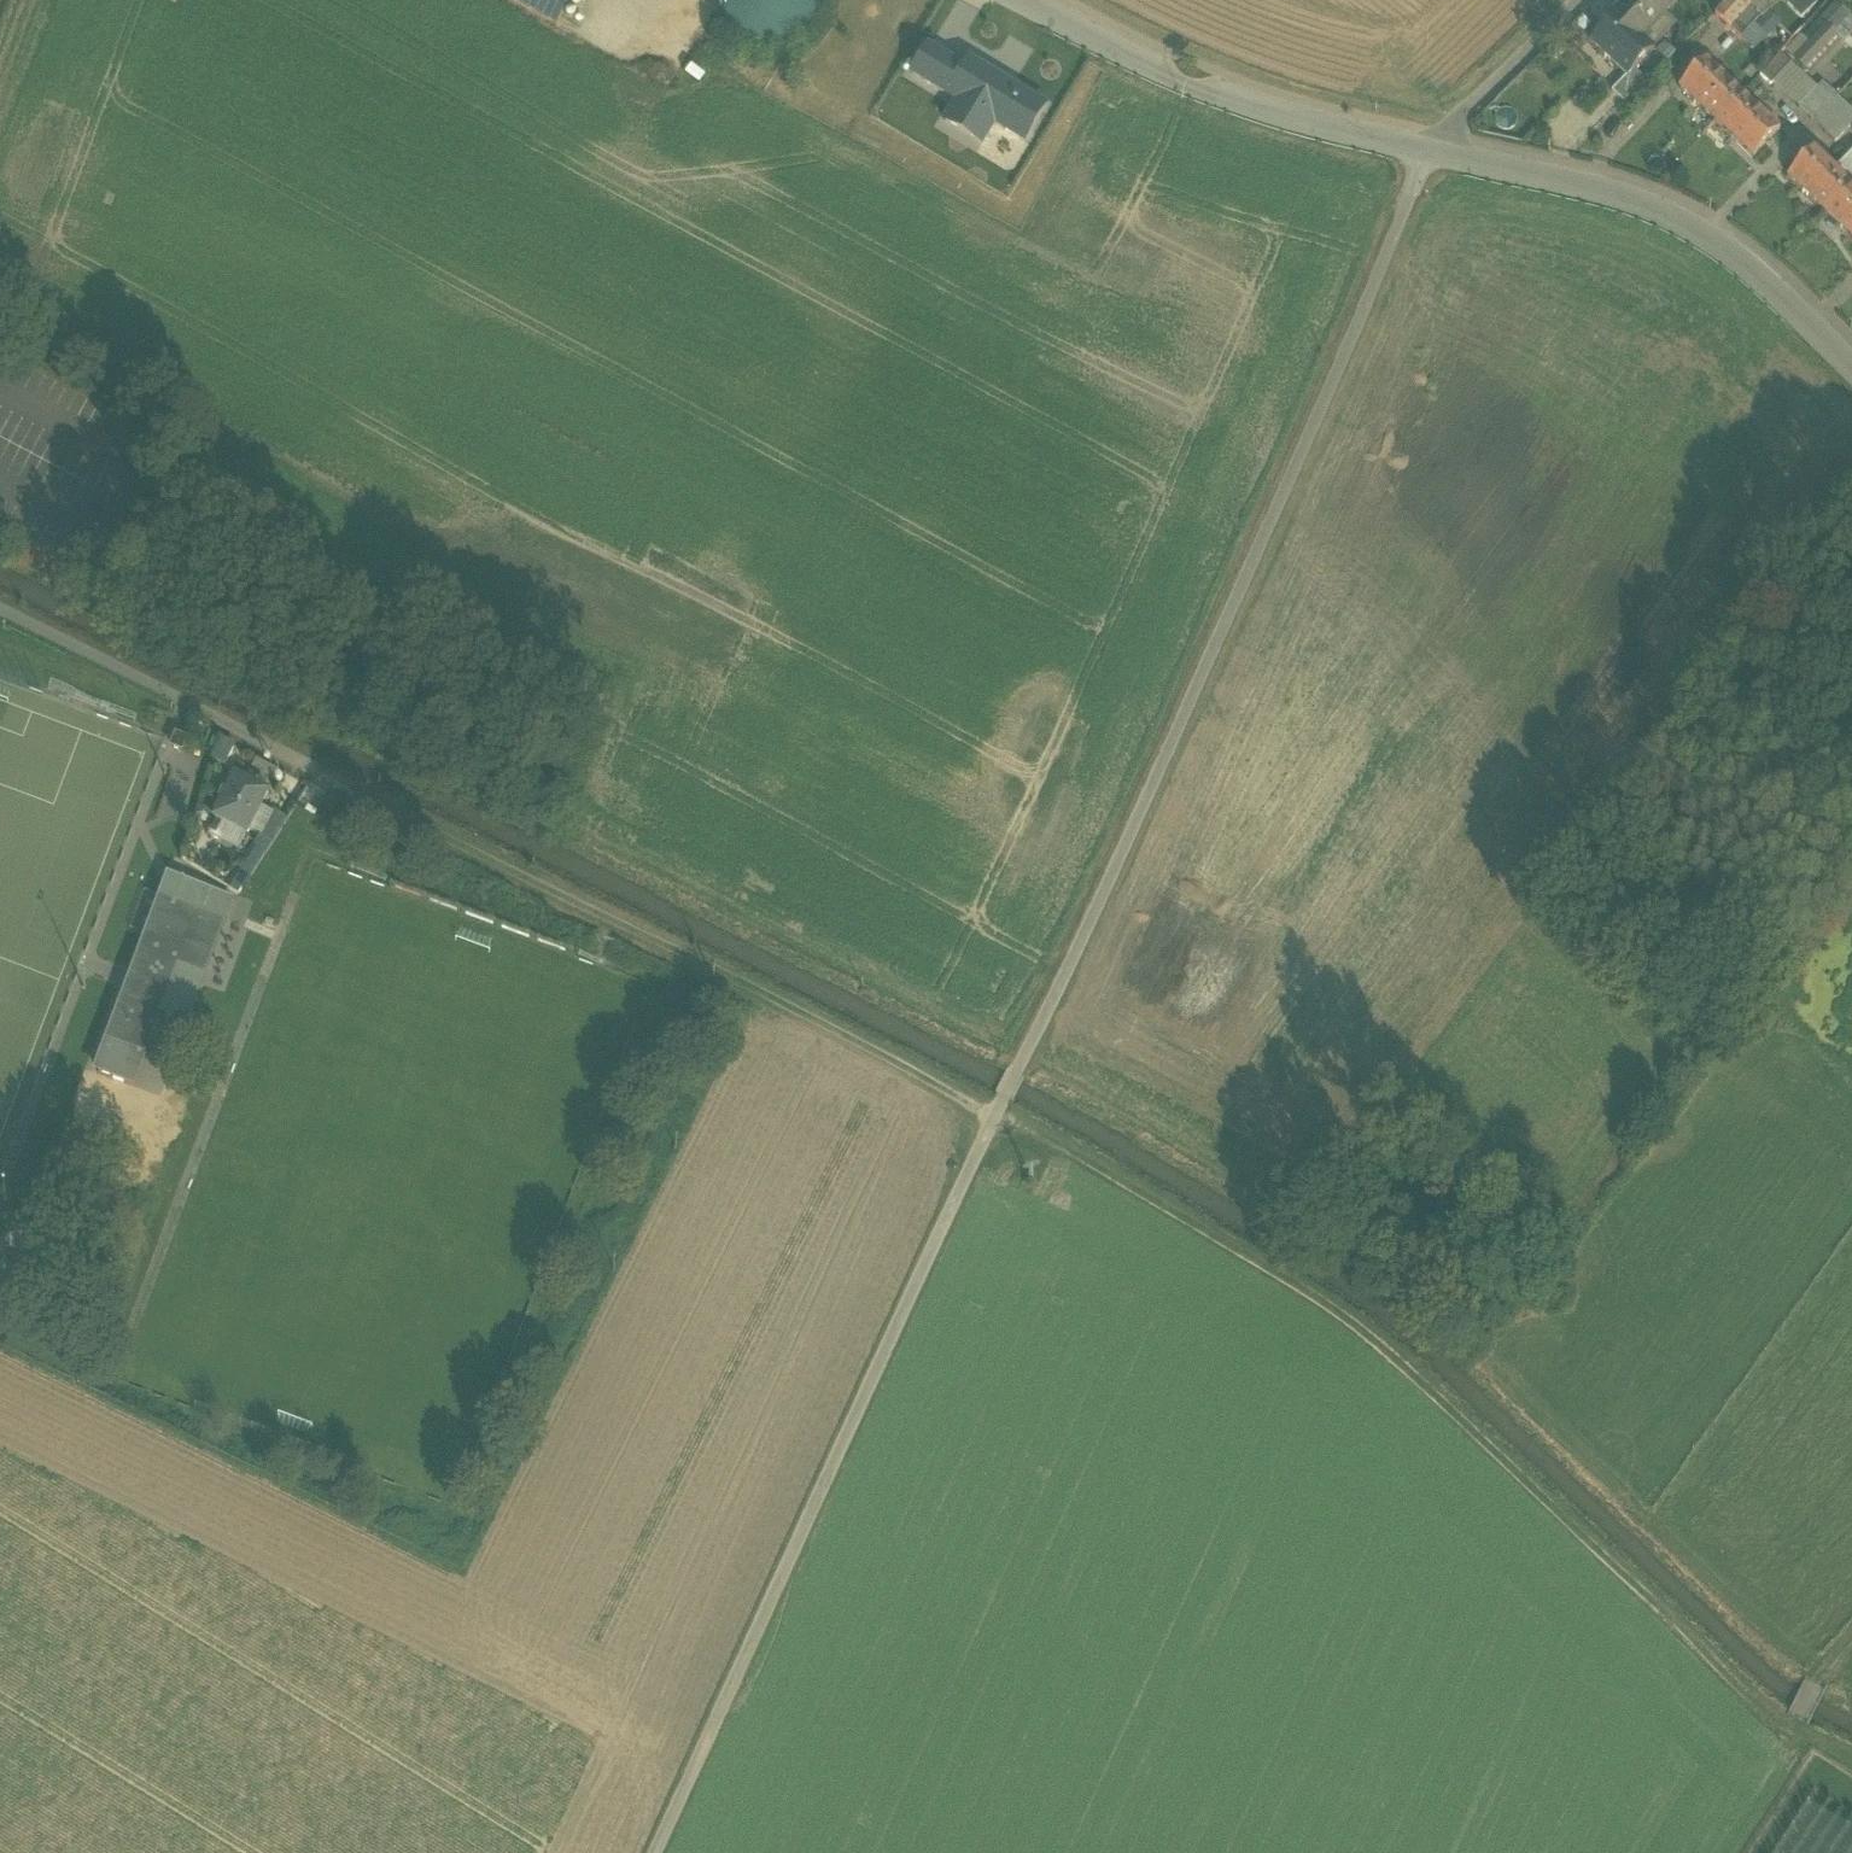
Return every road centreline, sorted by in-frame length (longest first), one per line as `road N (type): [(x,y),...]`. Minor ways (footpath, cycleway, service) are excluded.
road 1 (track): [(1430,153),(1306,440),(657,1852)]
road 2 (track): [(1792,1730),(1358,1333),(994,1114),(317,771)]
road 3 (residential): [(1851,368),(1773,290),(1691,227),(1605,193),(1430,153)]
road 4 (unclassified): [(1430,153),(1185,82),(1017,0)]
road 5 (unclassified): [(317,771),(0,611)]
road 6 (unclassified): [(1582,0),(1430,153)]

